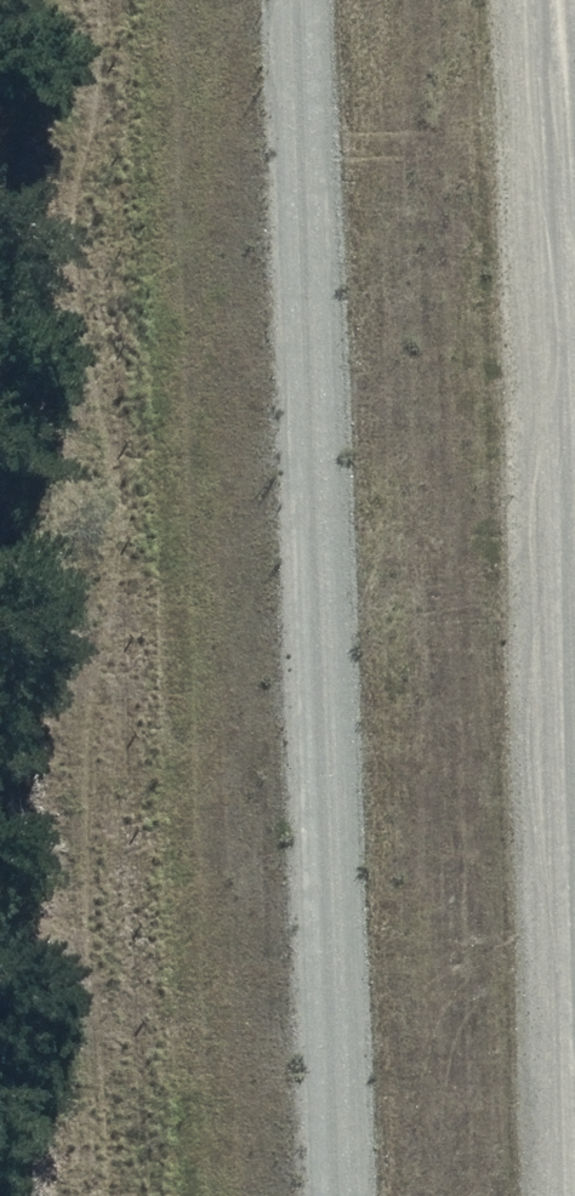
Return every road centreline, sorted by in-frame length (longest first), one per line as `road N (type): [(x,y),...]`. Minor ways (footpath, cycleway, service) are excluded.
road 1 (unclassified): [(530,0),(573,1195)]
road 2 (unclassified): [(327,1195),(288,0)]

